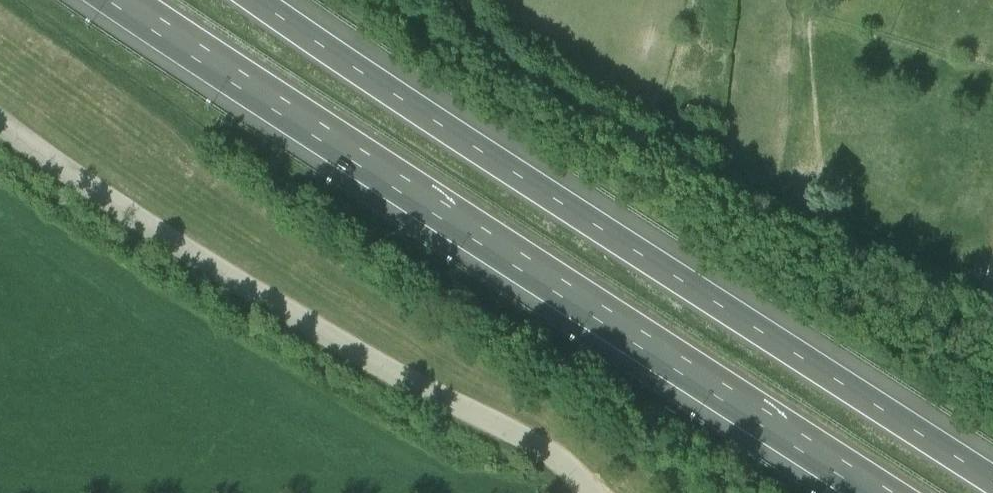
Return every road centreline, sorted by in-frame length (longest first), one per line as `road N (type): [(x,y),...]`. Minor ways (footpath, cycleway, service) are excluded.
road 1 (motorway): [(122,0),(876,492)]
road 2 (motorway): [(992,472),(269,0)]
road 3 (tertiary): [(0,120),(259,294),(551,454),(589,492)]

